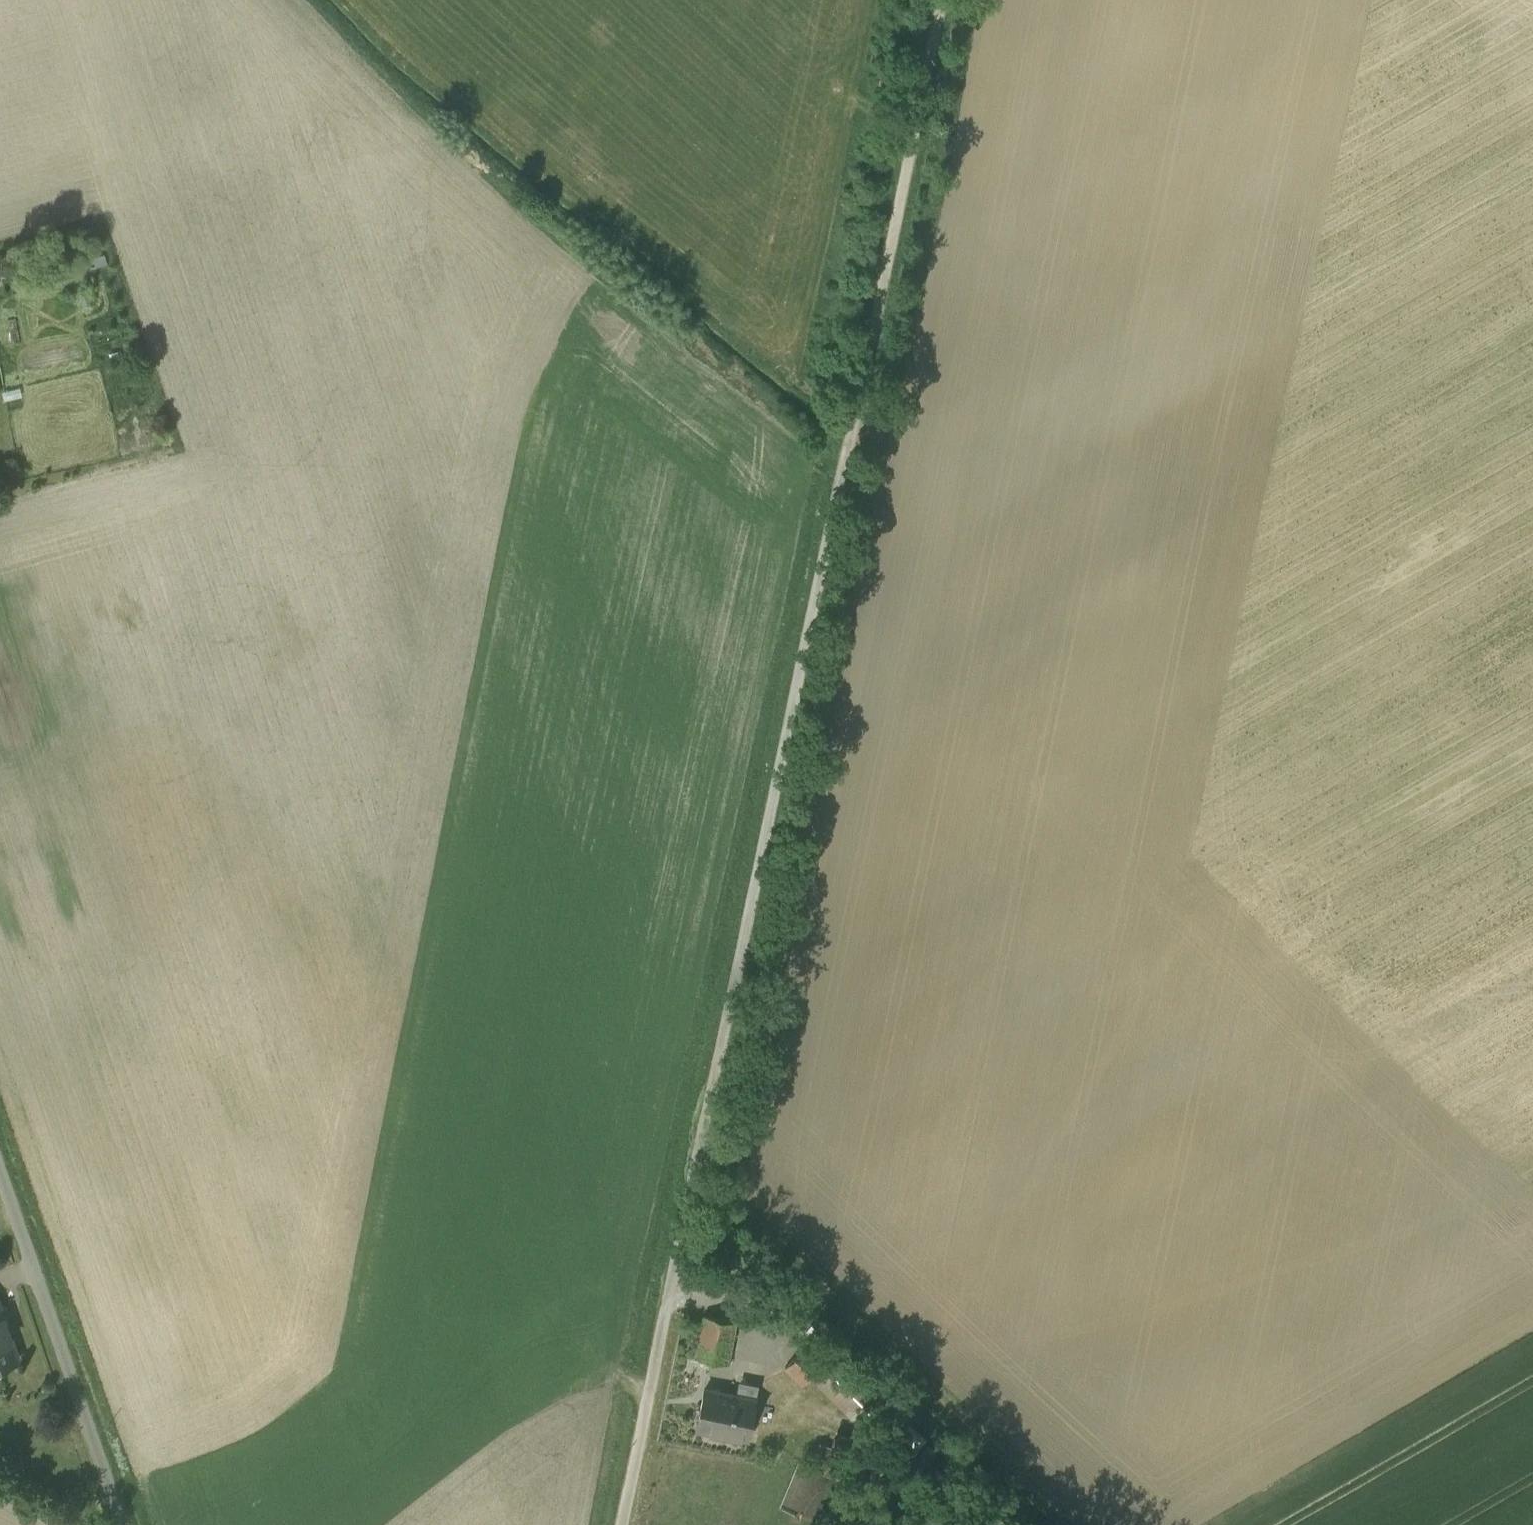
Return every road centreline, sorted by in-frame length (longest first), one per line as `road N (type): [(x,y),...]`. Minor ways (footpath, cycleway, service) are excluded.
road 1 (unclassified): [(941,0),(618,1524)]
road 2 (unclassified): [(122,1524),(0,1173)]

